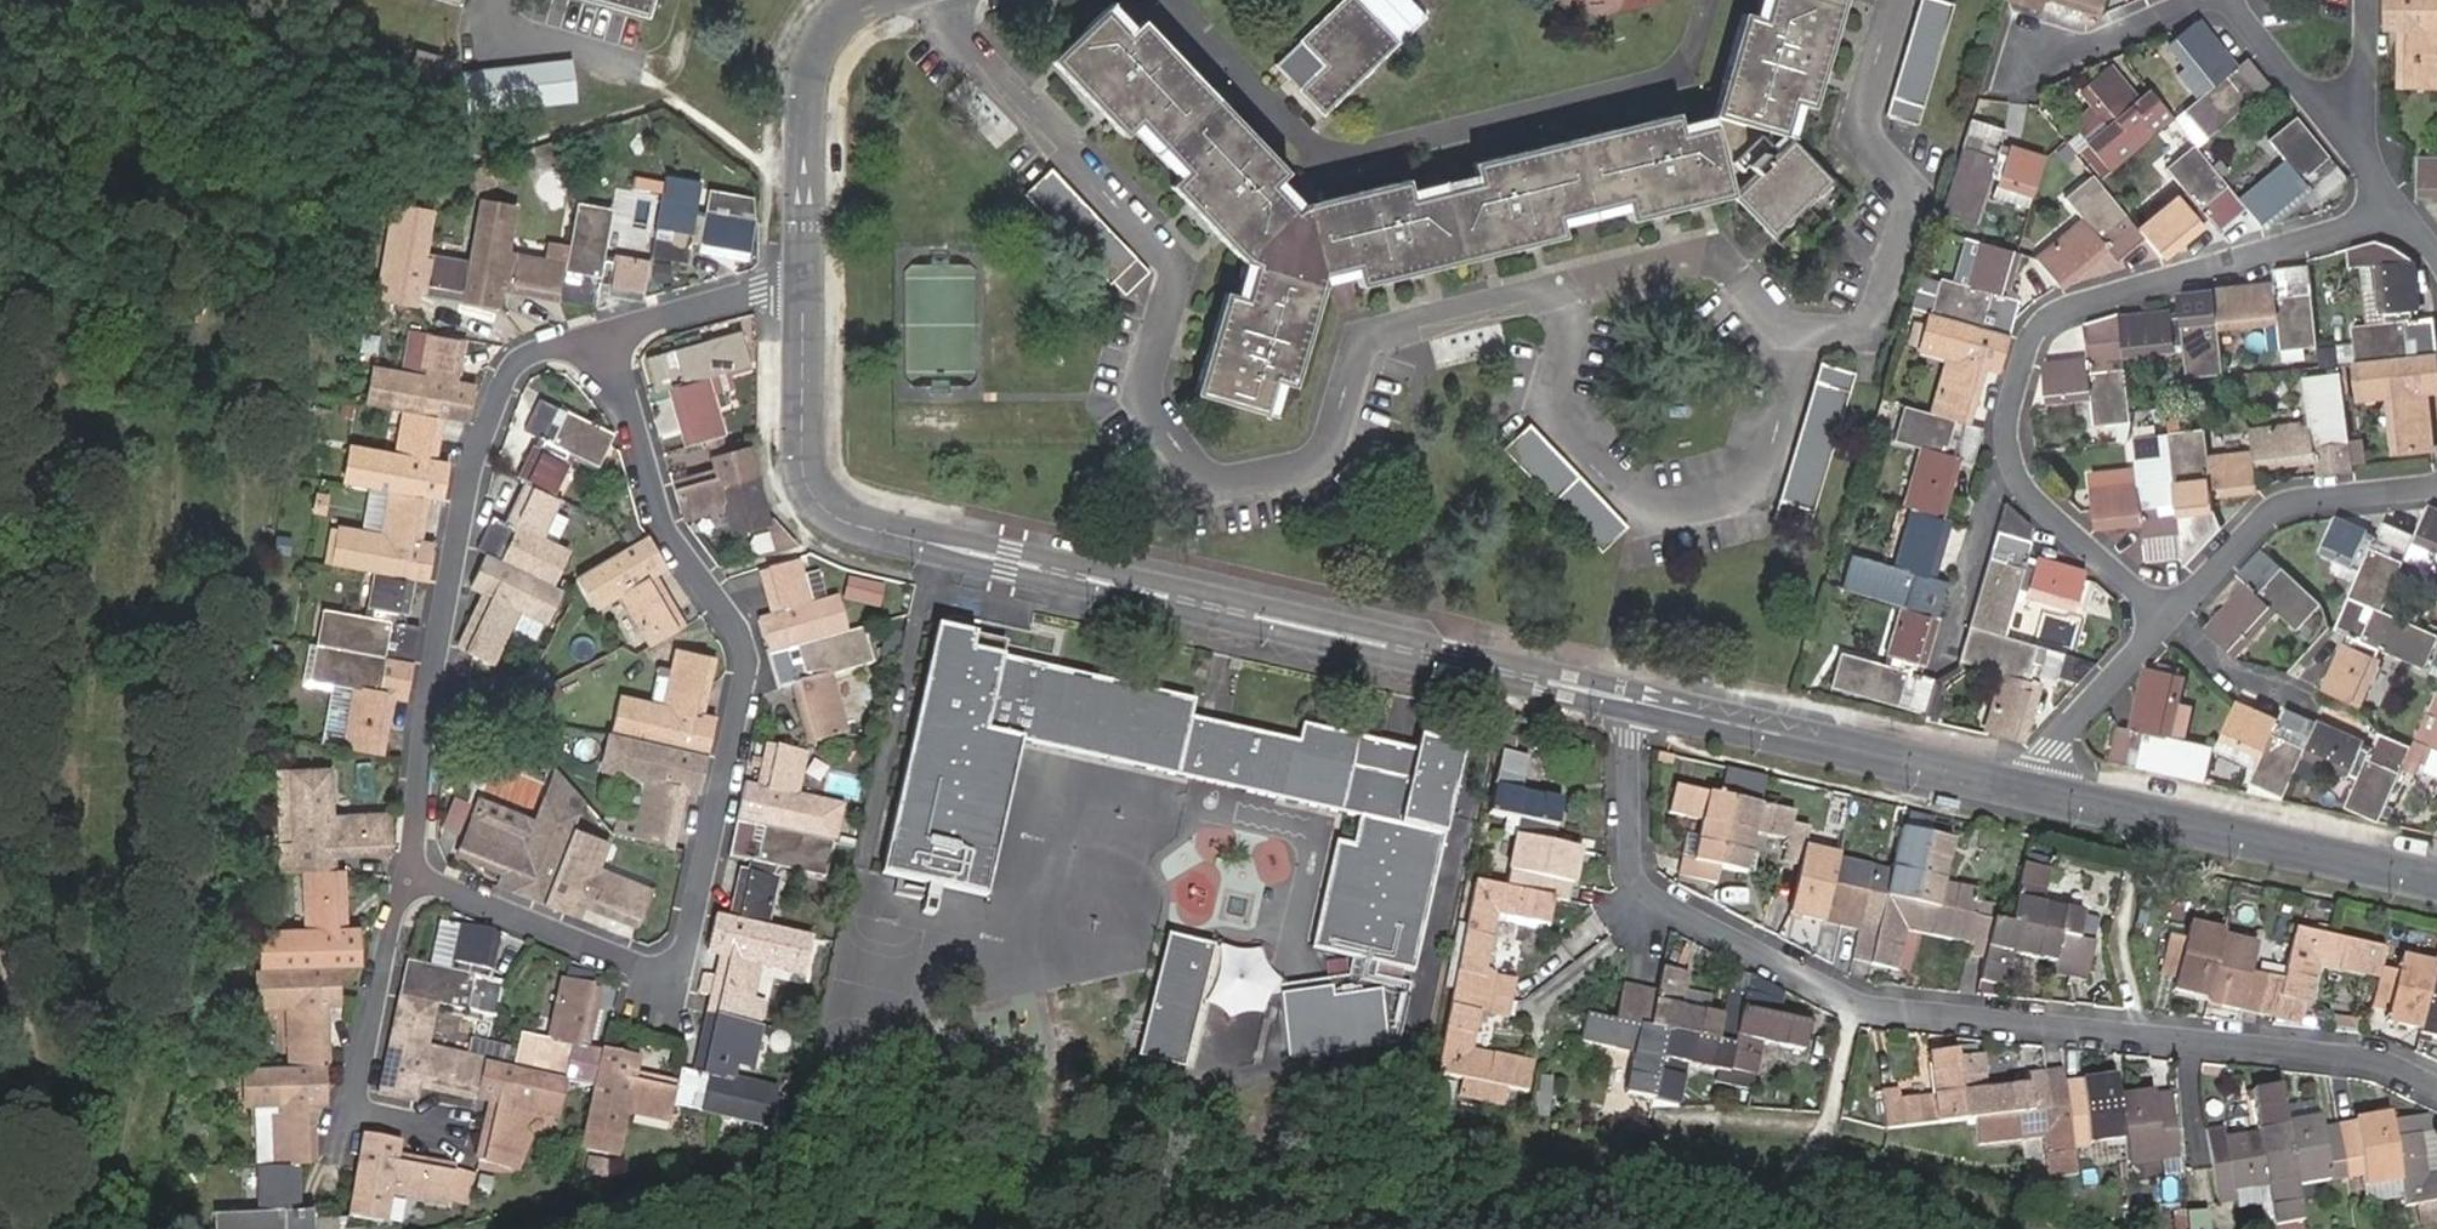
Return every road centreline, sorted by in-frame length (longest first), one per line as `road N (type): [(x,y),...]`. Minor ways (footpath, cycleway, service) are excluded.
road 1 (residential): [(945,0),(962,41),(1173,270),(1148,361),(1150,411),(1200,471),(1219,479),(1304,460),(1324,446),(1353,343),(1698,264),(1721,270),(1784,331),(1847,336),(1865,324),(1902,210),(1899,184),(1866,129),(1863,99),(1894,0)]
road 2 (tertiary): [(1638,703),(844,524),(810,481),(804,450),(802,288)]
road 3 (residential): [(2436,1091),(2372,1058),(1856,1002),(1658,907),(1628,843),(1630,726),(1638,703)]
road 4 (residential): [(409,877),(647,972),(669,974),(687,949),(748,669),(735,626),(664,524),(606,334)]
road 5 (residential): [(2397,201),(2360,229),(2058,315),(2028,342),(2008,409),(2008,461),(2024,491),(2170,617)]
road 6 (residential): [(606,334),(526,358),(481,447),(427,728),(409,877)]
road 7 (tertiary): [(2436,880),(2032,787)]
road 8 (tertiary): [(2032,787),(1638,703)]
road 9 (residential): [(409,877),(350,1112),(441,1130)]
road 10 (residential): [(2170,617),(2279,515),(2300,504),(2436,489)]
road 11 (tertiary): [(802,288),(811,71),(825,42),(868,0)]
road 12 (residential): [(2032,787),(2170,617)]
road 13 (residential): [(2361,158),(2233,0)]
road 14 (residential): [(802,288),(759,291),(606,334)]
road 15 (residential): [(2207,0),(2079,51),(2028,52)]
road 16 (residential): [(2368,0),(2361,158)]

